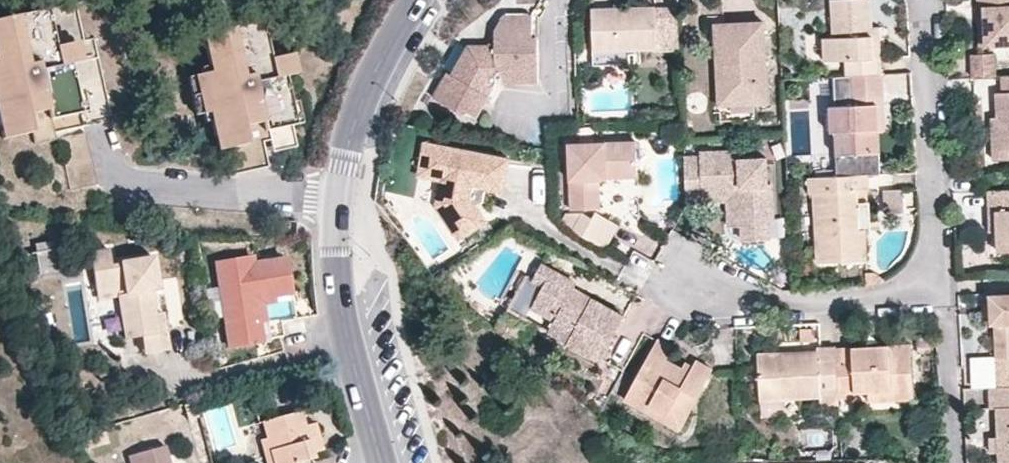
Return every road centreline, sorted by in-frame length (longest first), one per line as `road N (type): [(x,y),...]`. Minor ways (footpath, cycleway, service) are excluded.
road 1 (residential): [(921,0),(939,246),(922,277),(887,296),(755,302),(680,274)]
road 2 (residential): [(385,462),(344,288),(346,172),(379,65),(414,0)]

